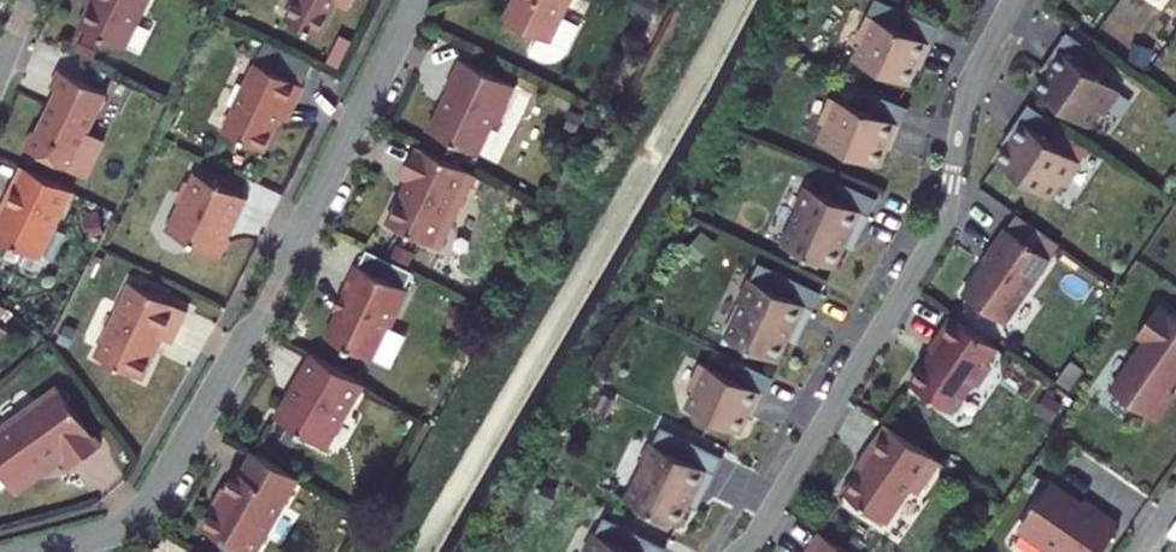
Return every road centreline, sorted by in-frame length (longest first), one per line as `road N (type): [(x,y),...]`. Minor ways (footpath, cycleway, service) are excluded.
road 1 (residential): [(413,0),(268,303),(152,498),(120,527),(36,551)]
road 2 (residential): [(1014,0),(969,88),(930,247),(741,551)]

